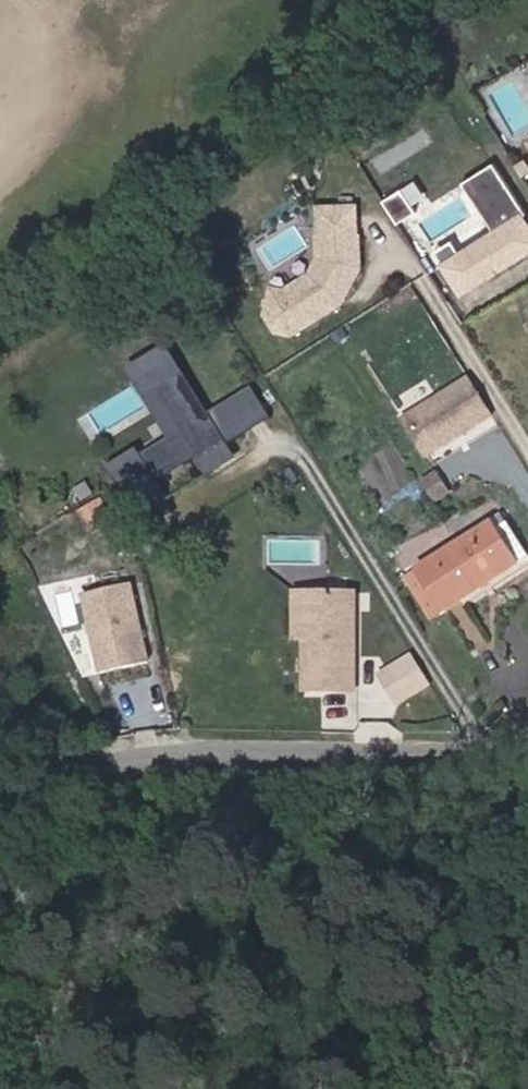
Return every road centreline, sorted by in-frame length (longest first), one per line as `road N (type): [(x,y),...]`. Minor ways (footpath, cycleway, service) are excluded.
road 1 (unclassified): [(0,794),(52,776),(178,758),(527,746)]

